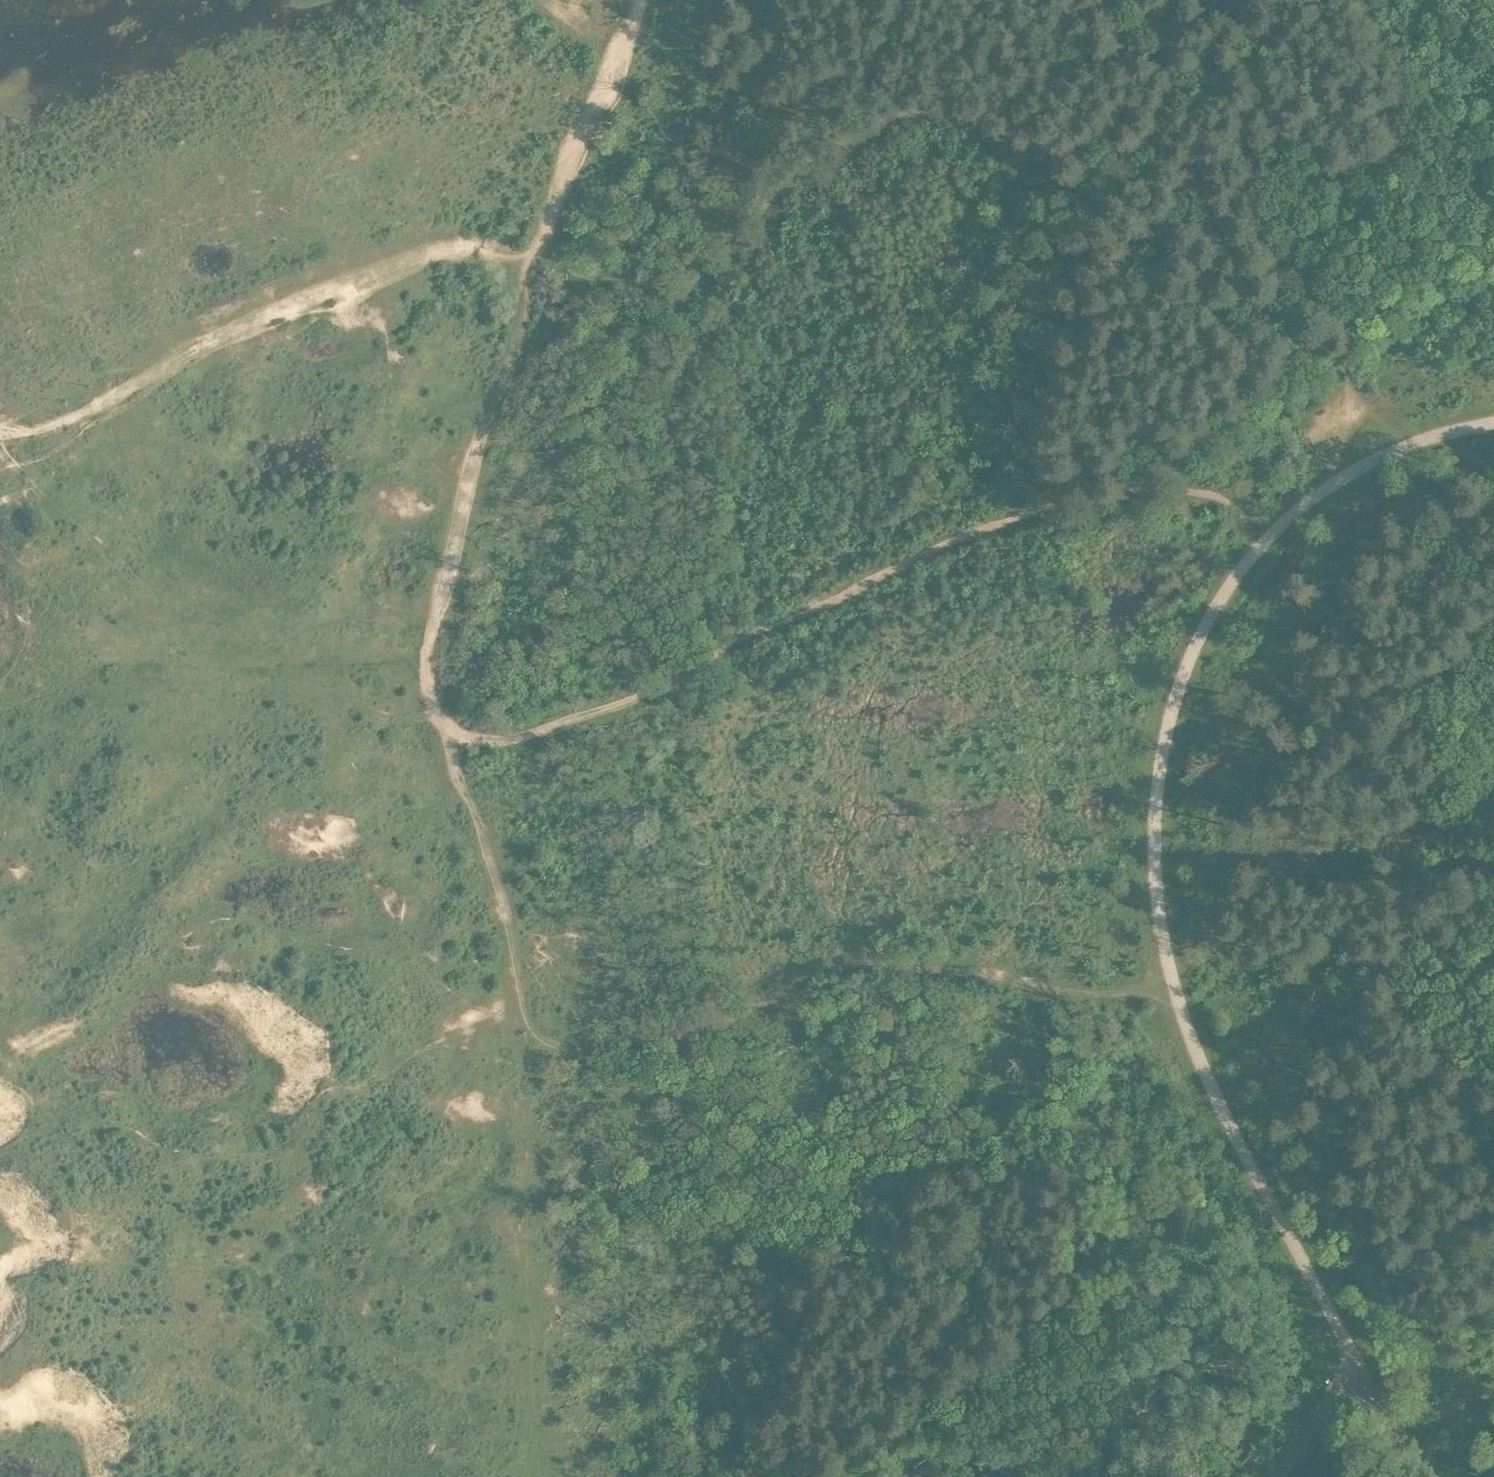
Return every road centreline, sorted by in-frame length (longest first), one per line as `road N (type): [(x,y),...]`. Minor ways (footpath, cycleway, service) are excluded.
road 1 (track): [(1284,1476),(1357,1369)]

